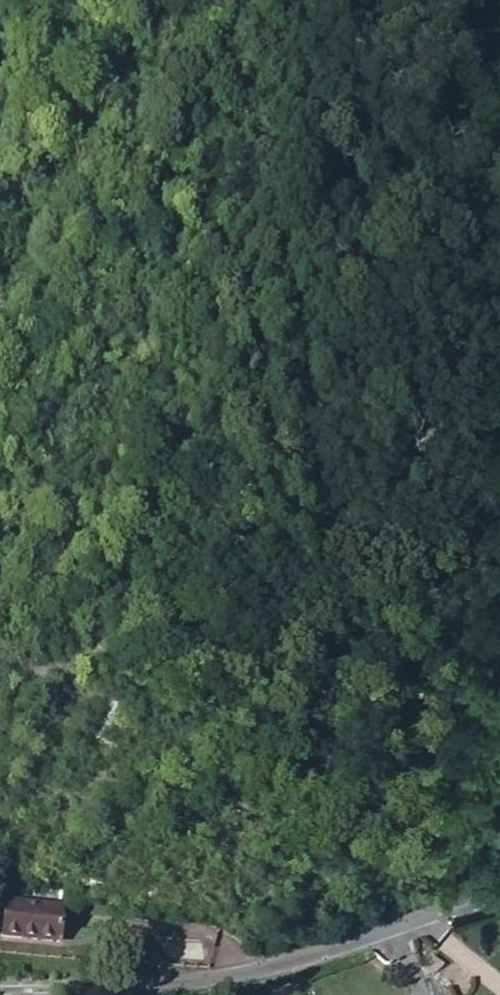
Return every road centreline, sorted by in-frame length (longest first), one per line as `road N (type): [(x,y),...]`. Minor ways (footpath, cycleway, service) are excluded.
road 1 (unclassified): [(0,991),(176,978),(422,916),(499,886)]

